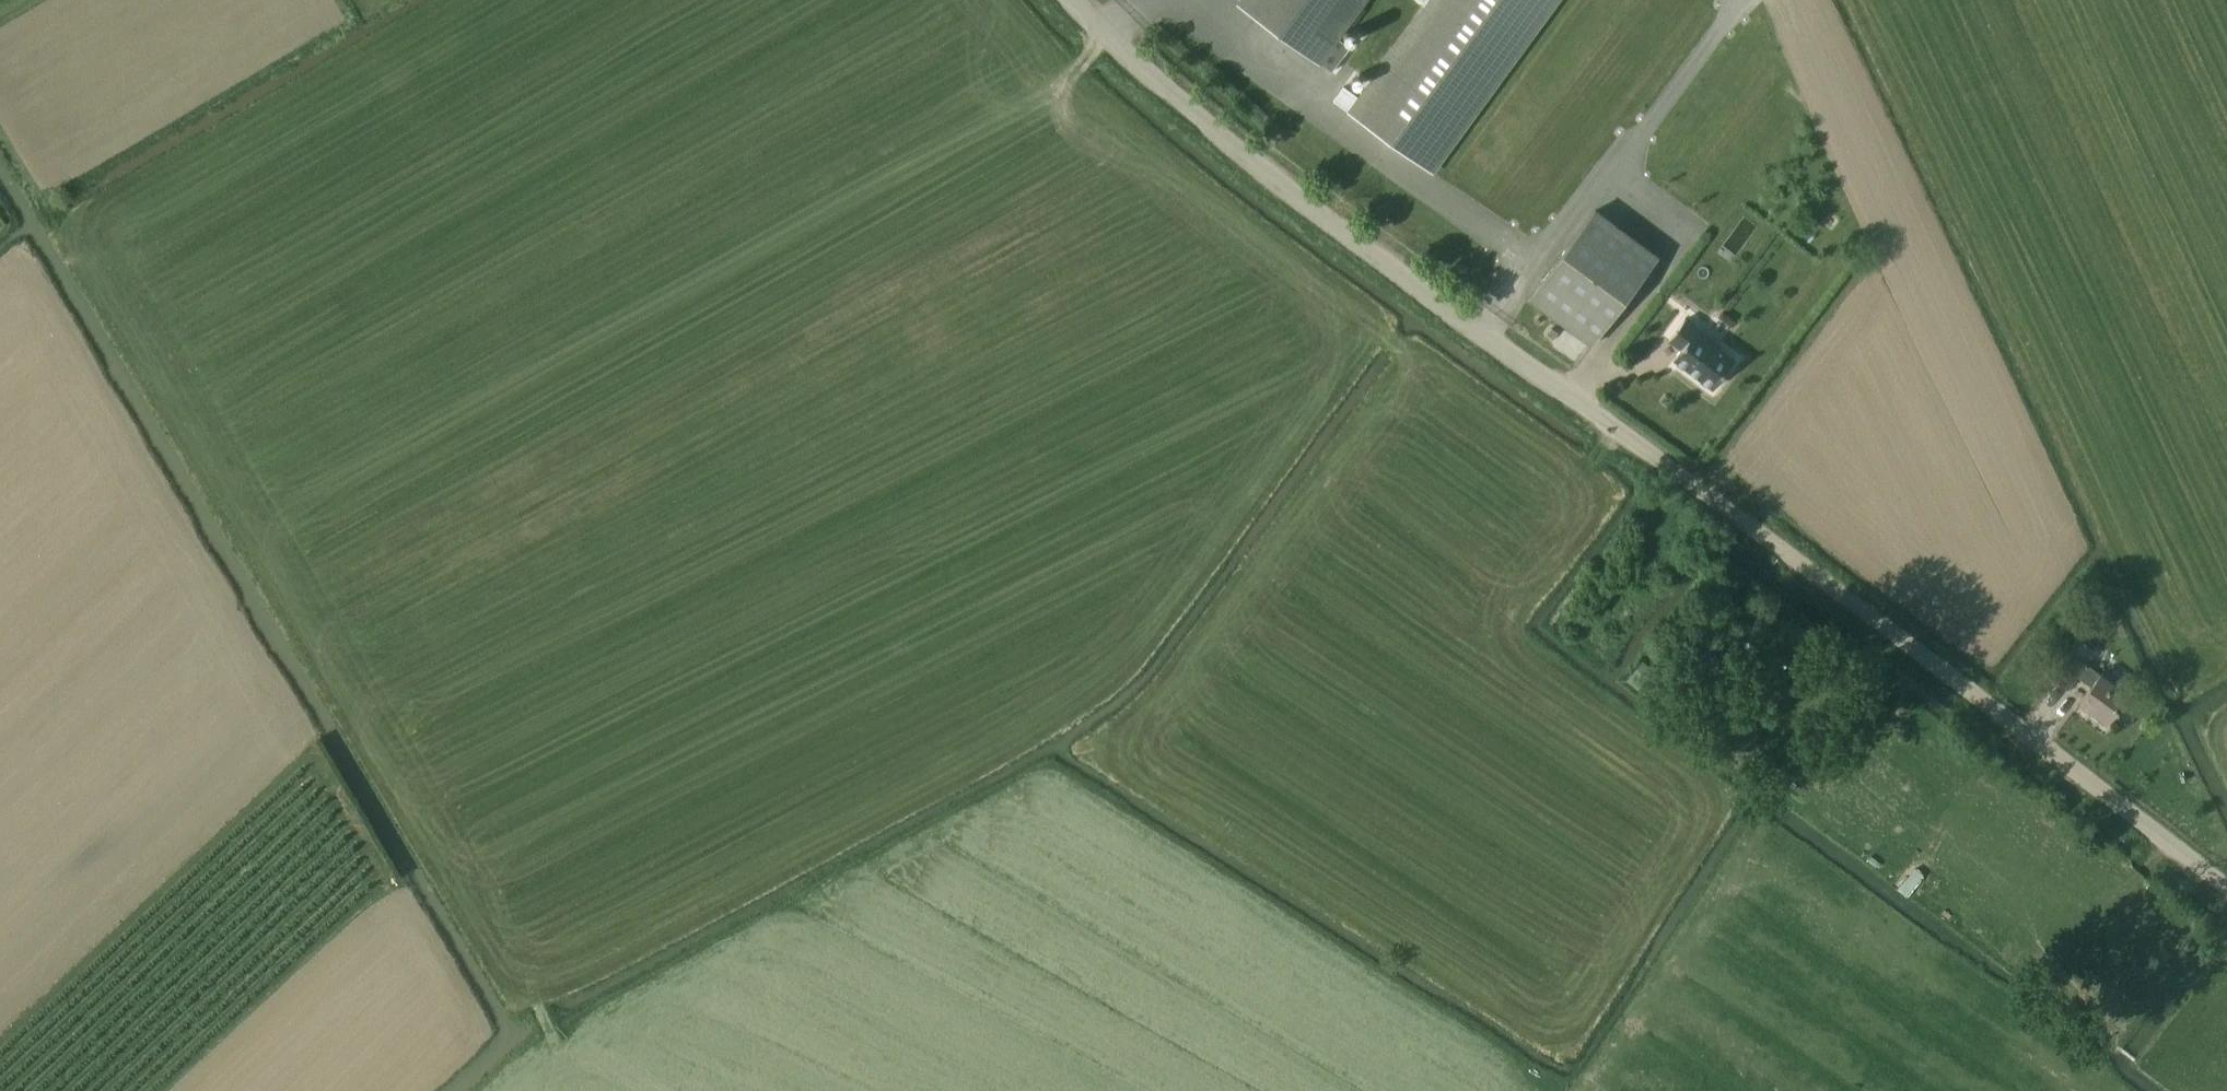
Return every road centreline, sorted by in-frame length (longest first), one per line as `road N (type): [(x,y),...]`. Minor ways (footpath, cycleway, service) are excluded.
road 1 (unclassified): [(2226,887),(1306,207),(1072,0)]

